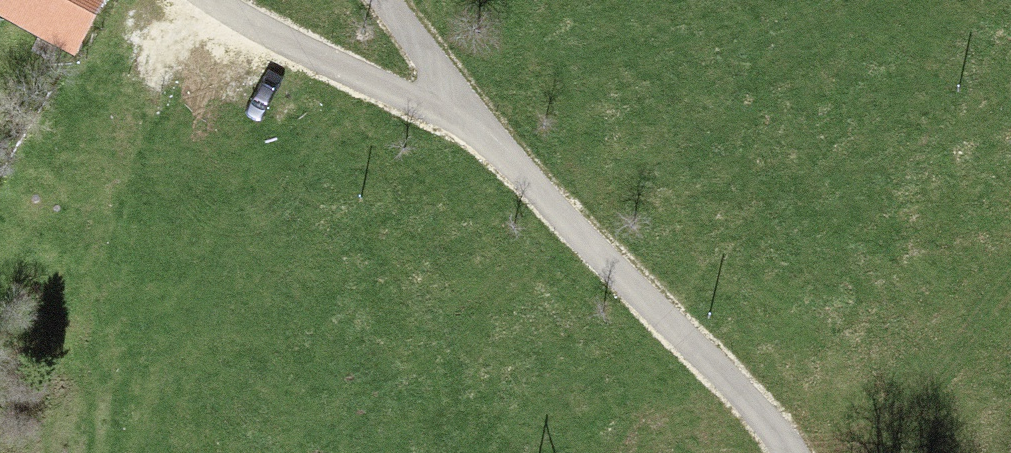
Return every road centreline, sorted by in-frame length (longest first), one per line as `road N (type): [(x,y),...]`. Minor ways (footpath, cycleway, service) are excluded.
road 1 (track): [(217,0),(270,35),(488,140),(867,0)]
road 2 (track): [(382,0),(488,140),(782,452)]

